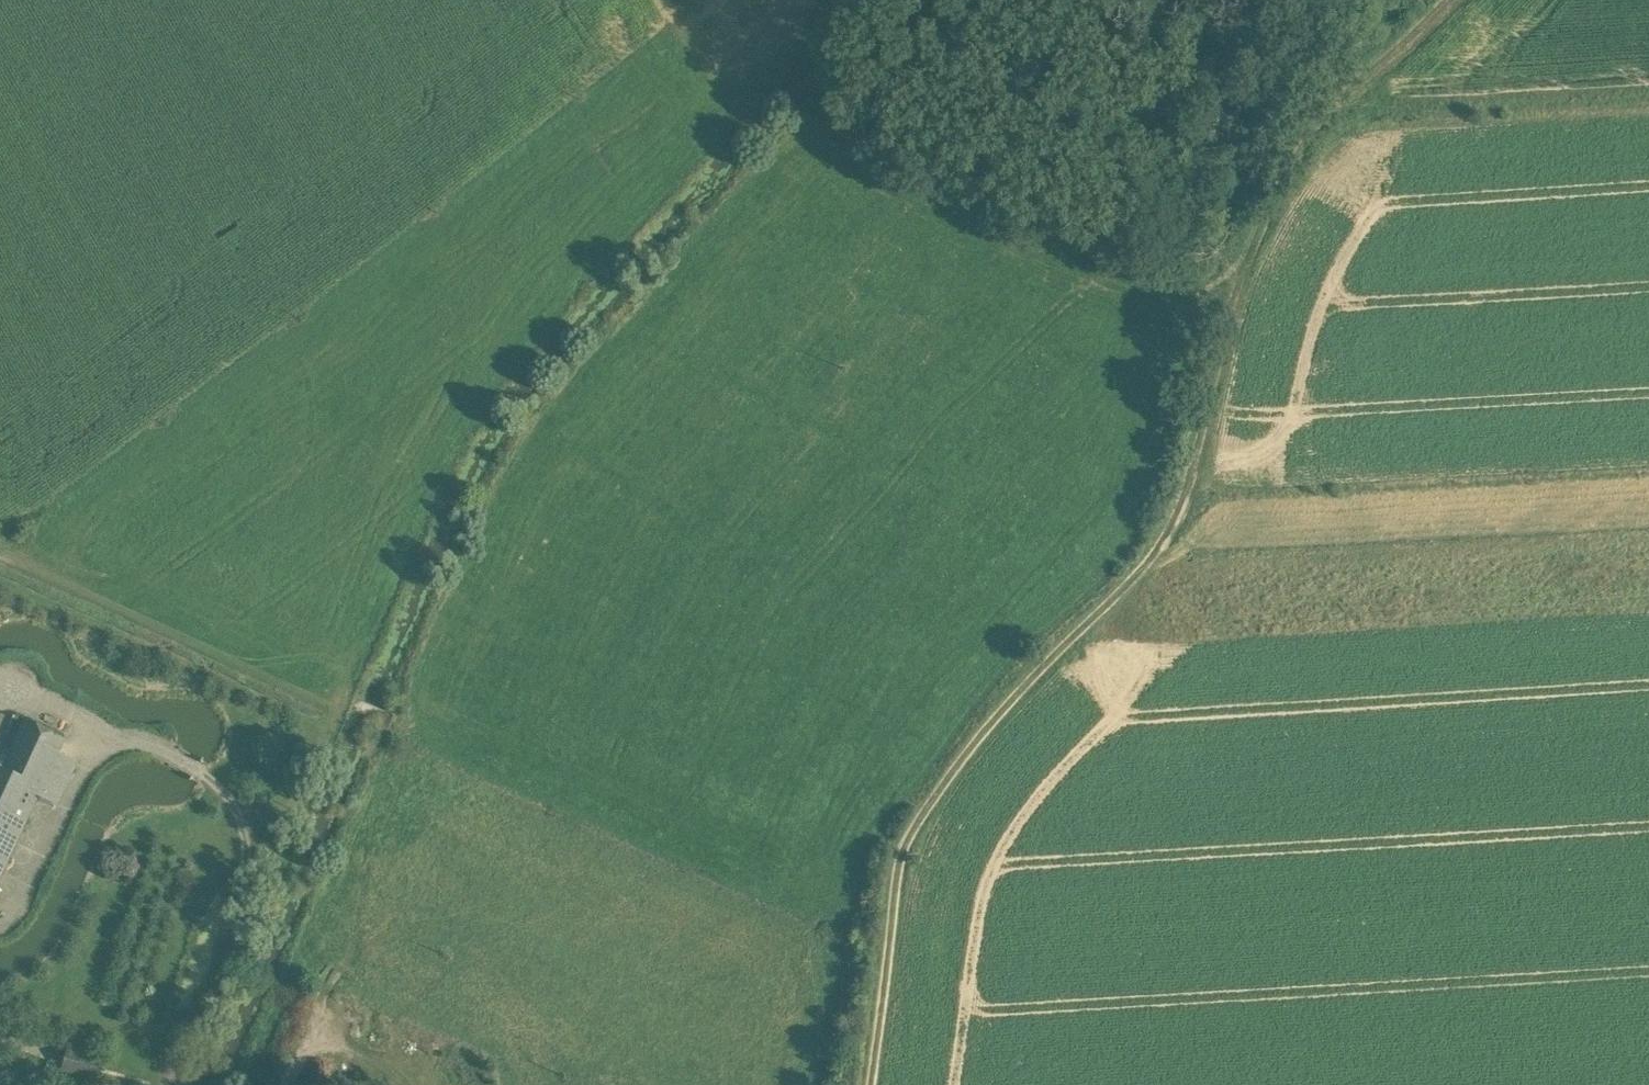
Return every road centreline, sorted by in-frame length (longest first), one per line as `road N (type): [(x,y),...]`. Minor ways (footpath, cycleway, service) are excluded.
road 1 (track): [(878,1084),(914,846),(959,773),(1077,637)]
road 2 (track): [(0,547),(417,731)]

